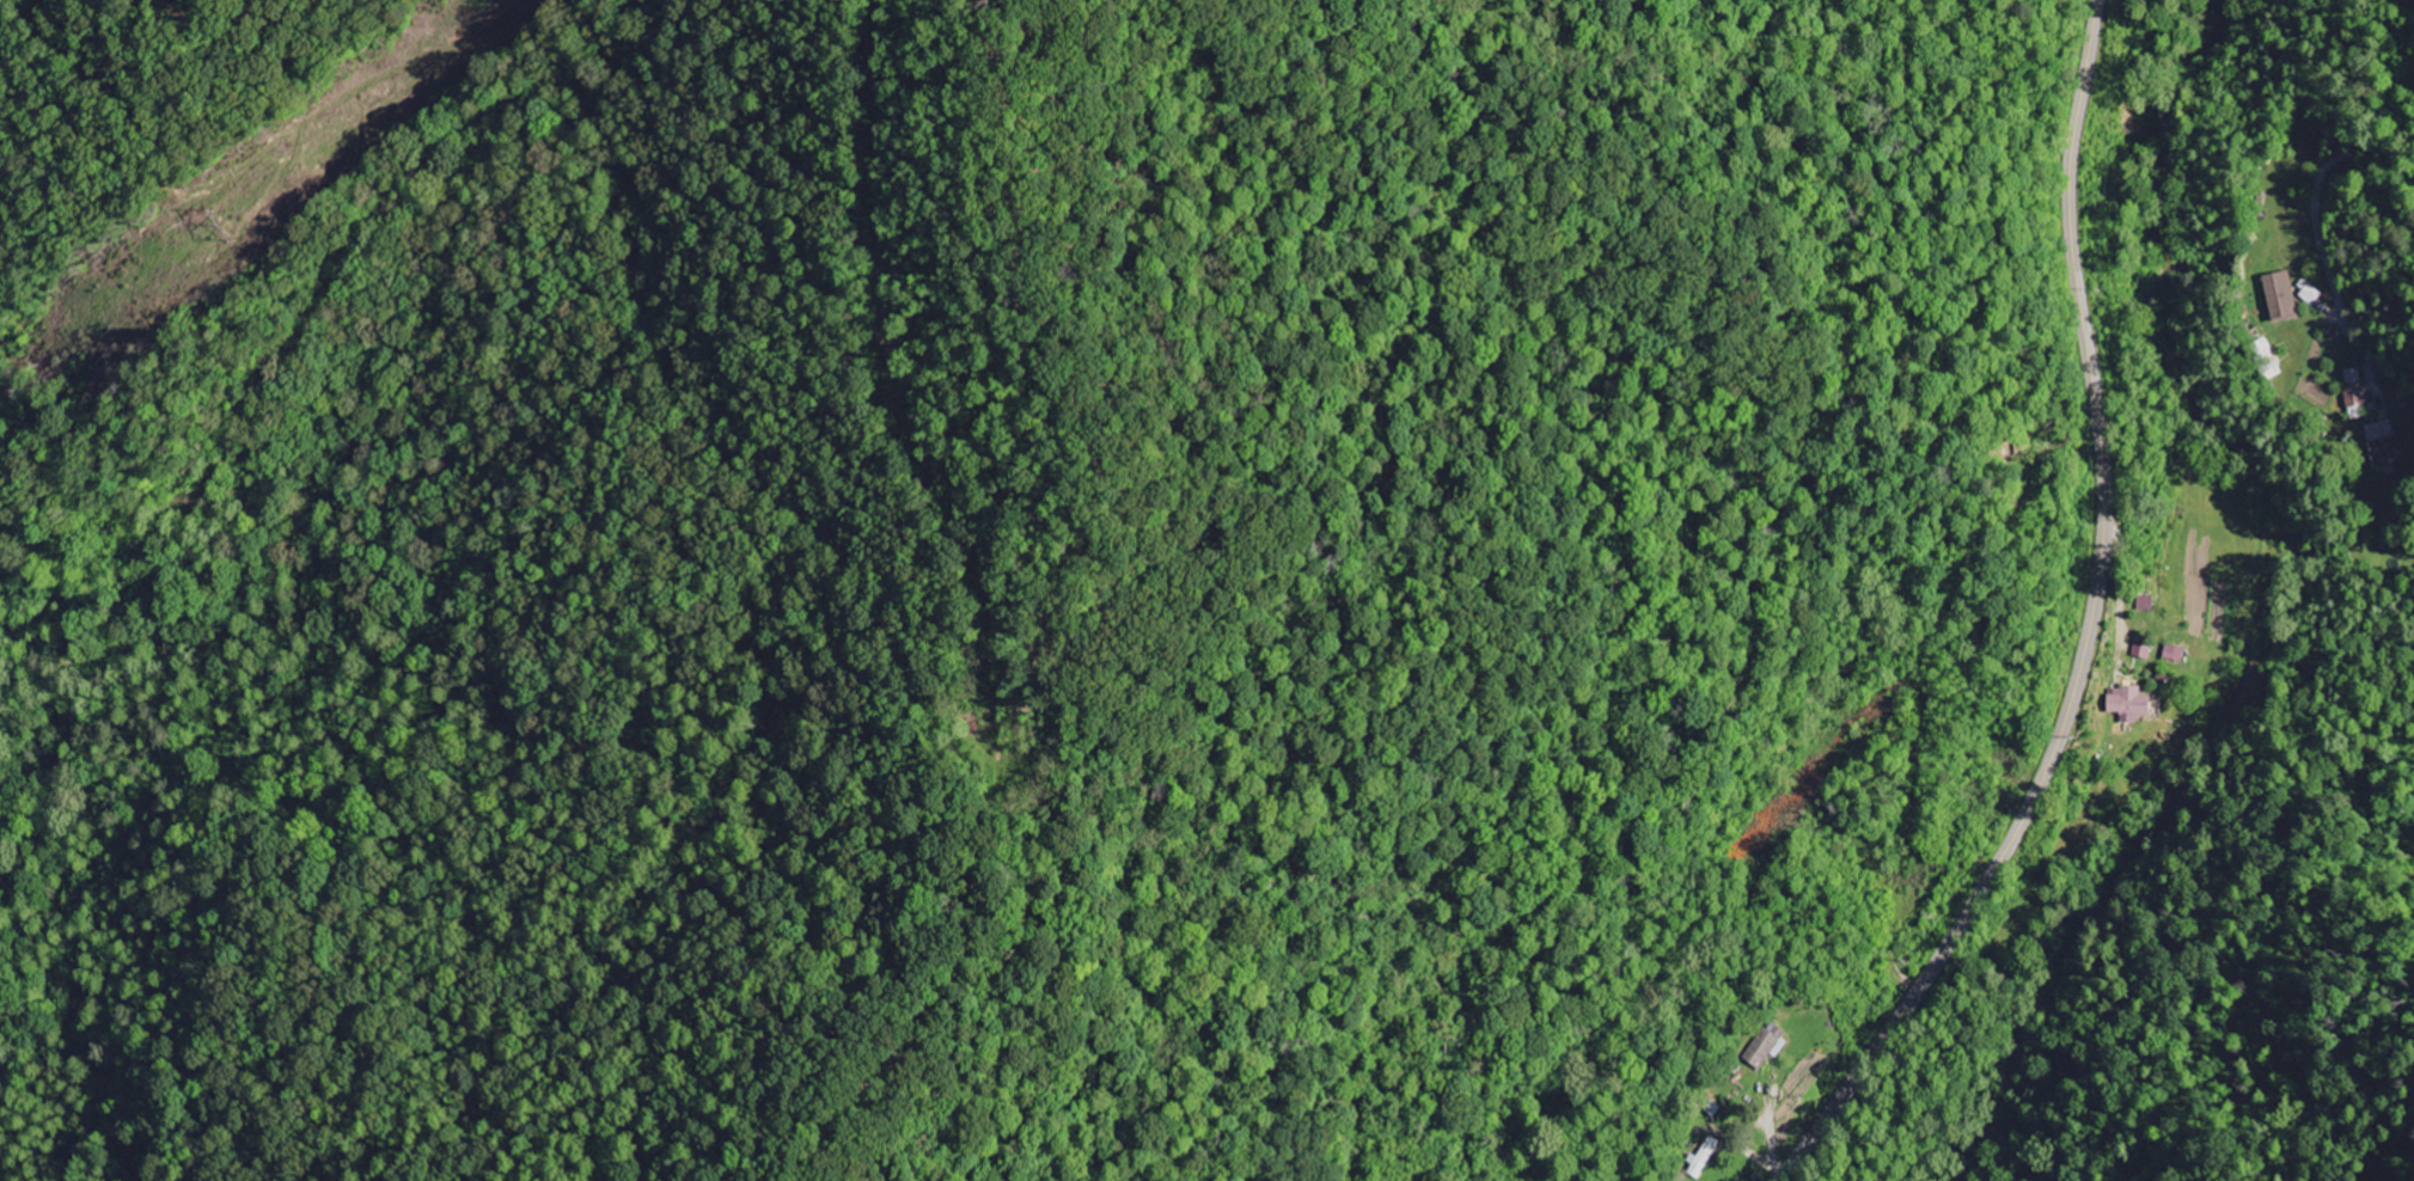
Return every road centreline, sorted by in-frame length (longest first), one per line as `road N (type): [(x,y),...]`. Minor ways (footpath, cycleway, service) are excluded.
road 1 (tertiary): [(1842,1180),(2058,844),(2140,661),(2162,492),(2115,220),(2136,0)]
road 2 (residential): [(2335,311),(2316,207),(2327,171),(2351,158),(2367,163),(2413,216)]

